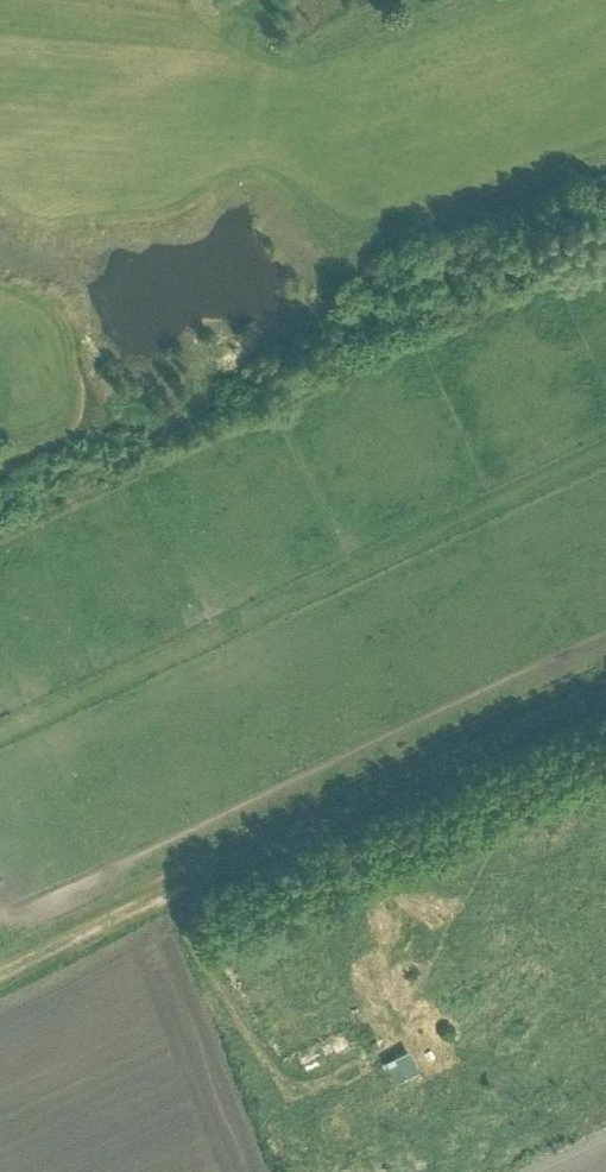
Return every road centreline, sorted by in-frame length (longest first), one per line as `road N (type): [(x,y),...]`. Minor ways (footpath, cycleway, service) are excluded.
road 1 (track): [(0,969),(605,683)]

